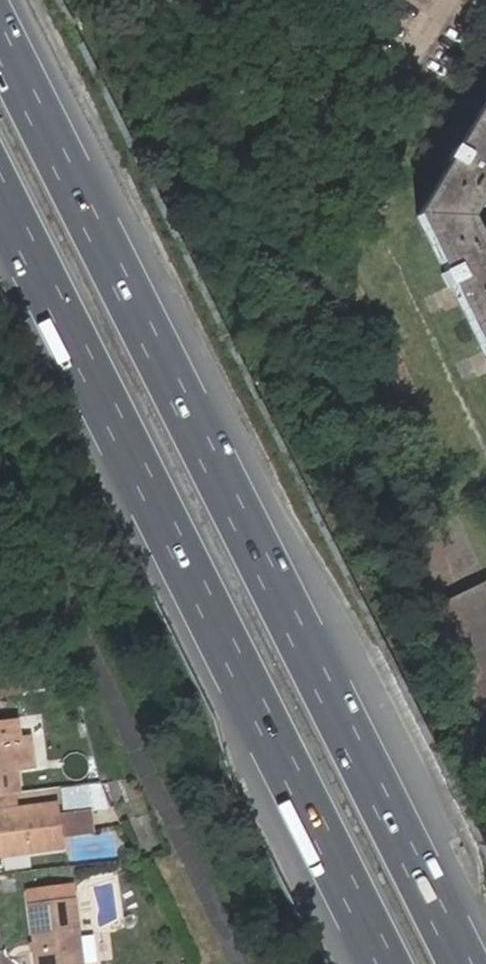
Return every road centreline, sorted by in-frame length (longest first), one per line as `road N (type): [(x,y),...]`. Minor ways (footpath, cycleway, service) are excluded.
road 1 (motorway): [(470,963),(0,32)]
road 2 (motorway): [(0,195),(386,963)]

